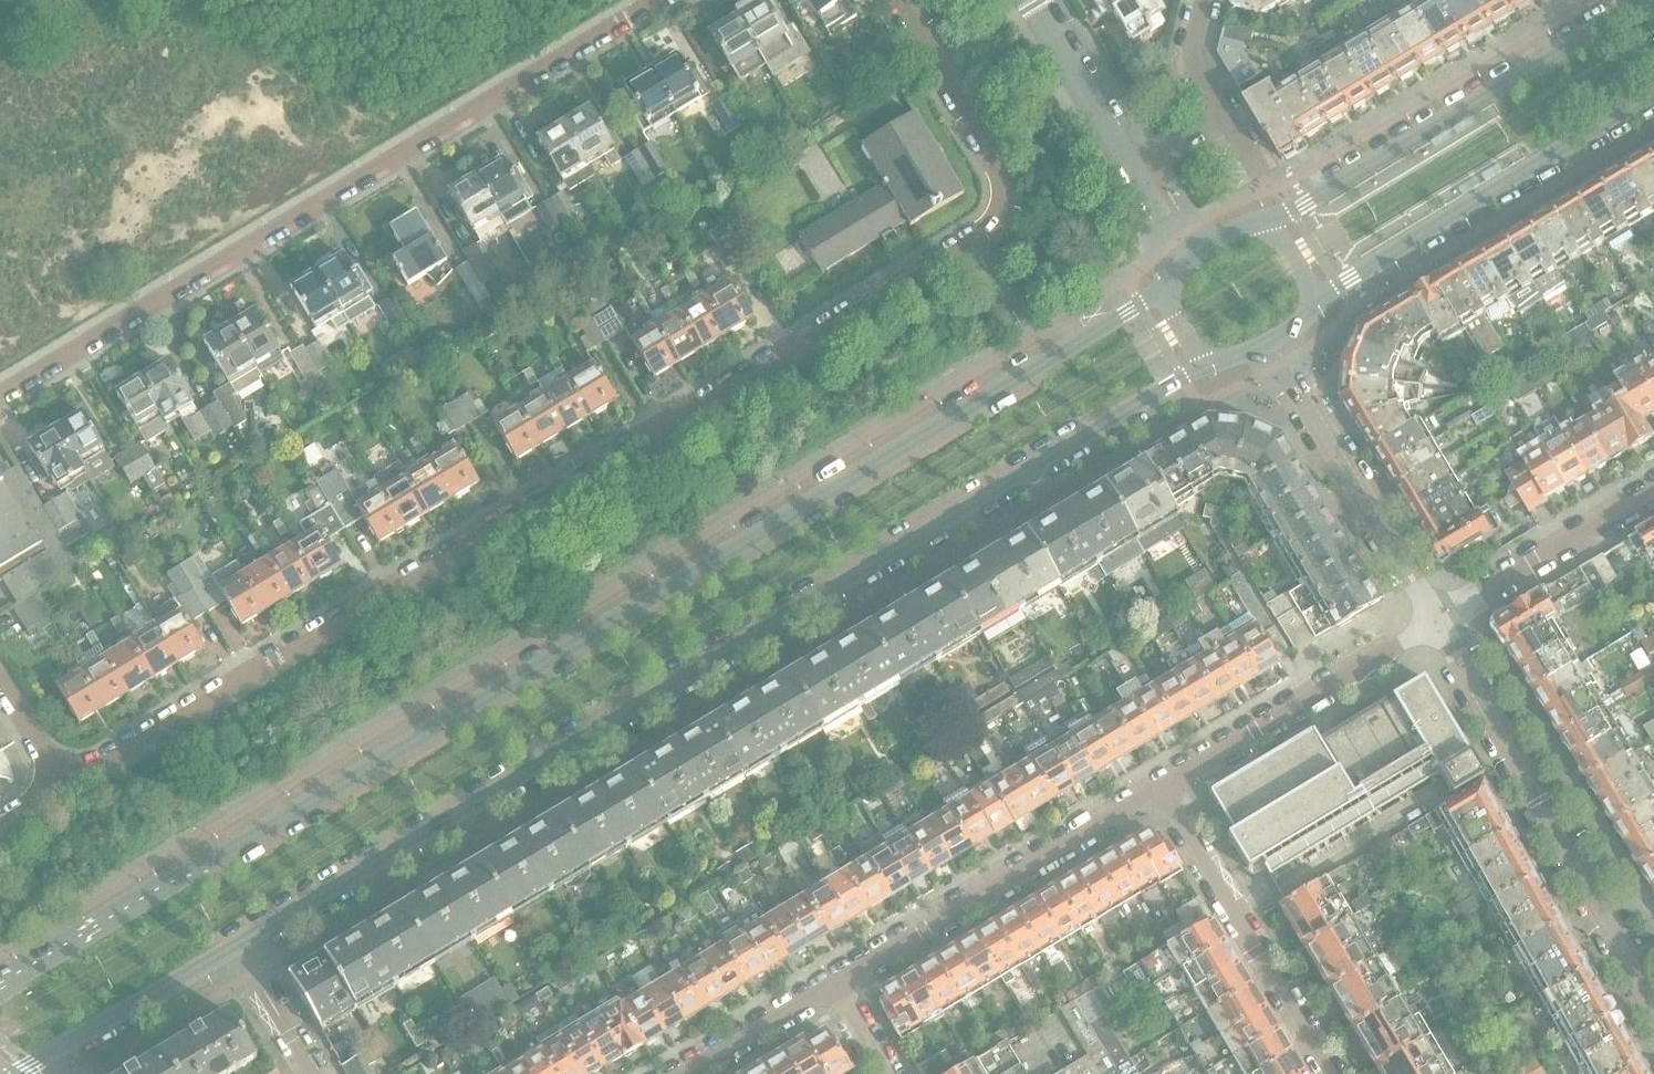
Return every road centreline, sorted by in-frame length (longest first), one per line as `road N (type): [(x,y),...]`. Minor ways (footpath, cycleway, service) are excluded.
road 1 (tertiary): [(1169,294),(0,984)]
road 2 (residential): [(70,782),(976,237),(1001,209),(1001,183),(887,0)]
road 3 (tertiary): [(239,943),(1211,357)]
road 4 (residential): [(0,388),(649,0)]
road 5 (residential): [(1653,1010),(1438,620)]
road 6 (tertiary): [(1643,0),(1273,221)]
road 7 (tertiary): [(1315,297),(1653,92)]
road 8 (residential): [(832,986),(1162,786)]
road 9 (residential): [(1333,1073),(1162,786)]
road 10 (residential): [(1162,786),(1438,620)]
road 11 (residential): [(1438,620),(1274,346)]
road 12 (tertiary): [(18,1073),(239,943)]
road 13 (residential): [(1438,620),(1653,491)]
road 14 (residential): [(1146,174),(1233,125),(1201,72),(1211,0)]
road 15 (residential): [(1146,174),(1038,0)]
road 16 (residential): [(688,1073),(832,986)]
road 17 (residential): [(317,1073),(239,943)]
road 18 (residential): [(70,782),(0,674)]

